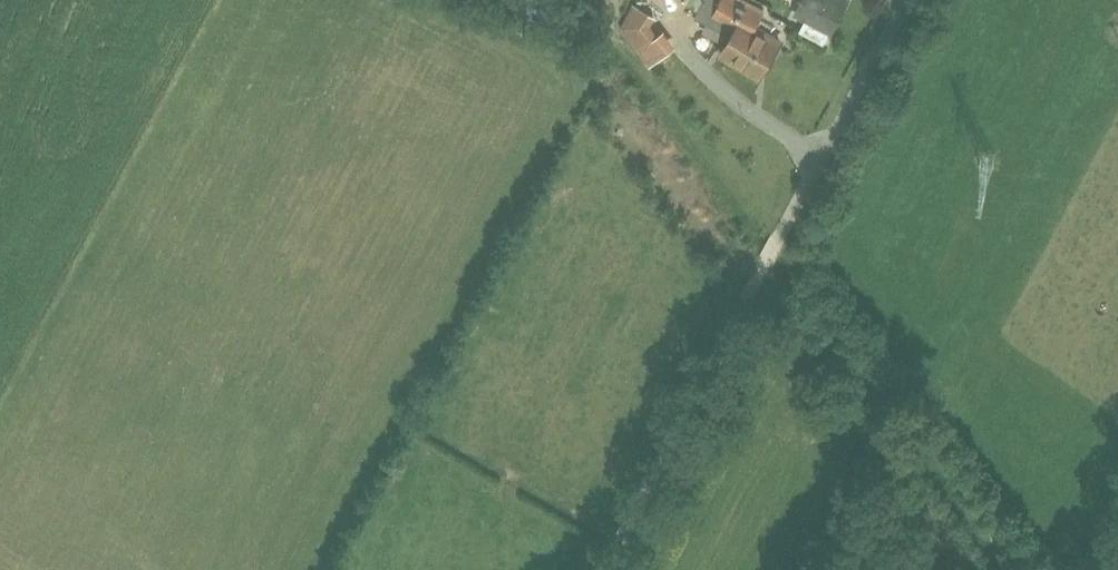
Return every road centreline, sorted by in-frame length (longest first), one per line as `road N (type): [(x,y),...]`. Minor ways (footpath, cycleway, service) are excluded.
road 1 (unclassified): [(601,569),(909,0)]

